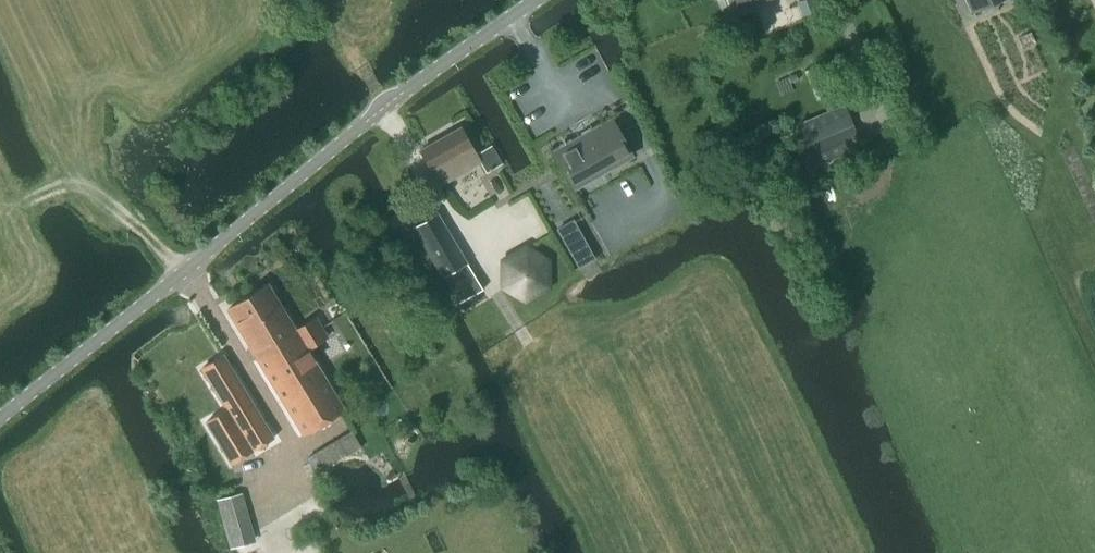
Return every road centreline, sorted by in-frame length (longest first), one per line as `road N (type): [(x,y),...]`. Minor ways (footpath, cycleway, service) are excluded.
road 1 (unclassified): [(0,416),(414,86),(536,0)]

